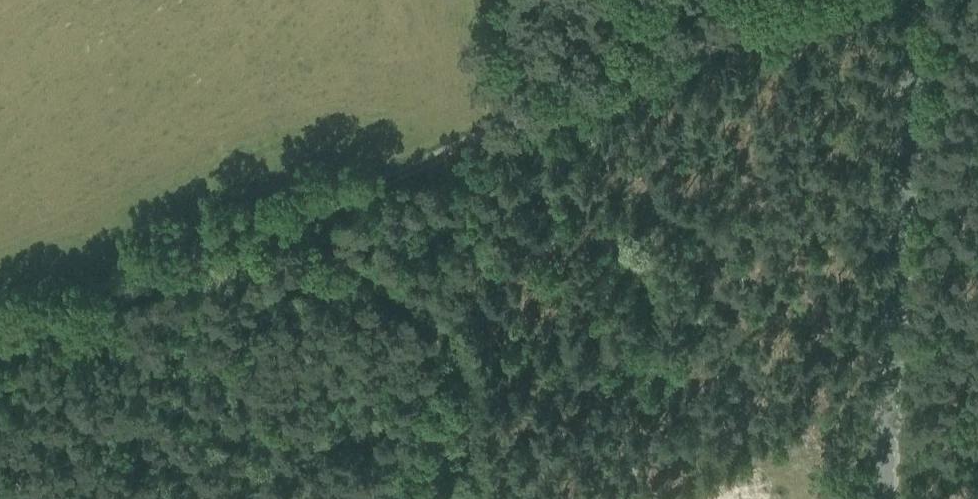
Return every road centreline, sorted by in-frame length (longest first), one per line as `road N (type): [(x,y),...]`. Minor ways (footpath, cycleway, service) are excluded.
road 1 (unclassified): [(885,498),(918,0)]
road 2 (track): [(749,0),(573,75)]

